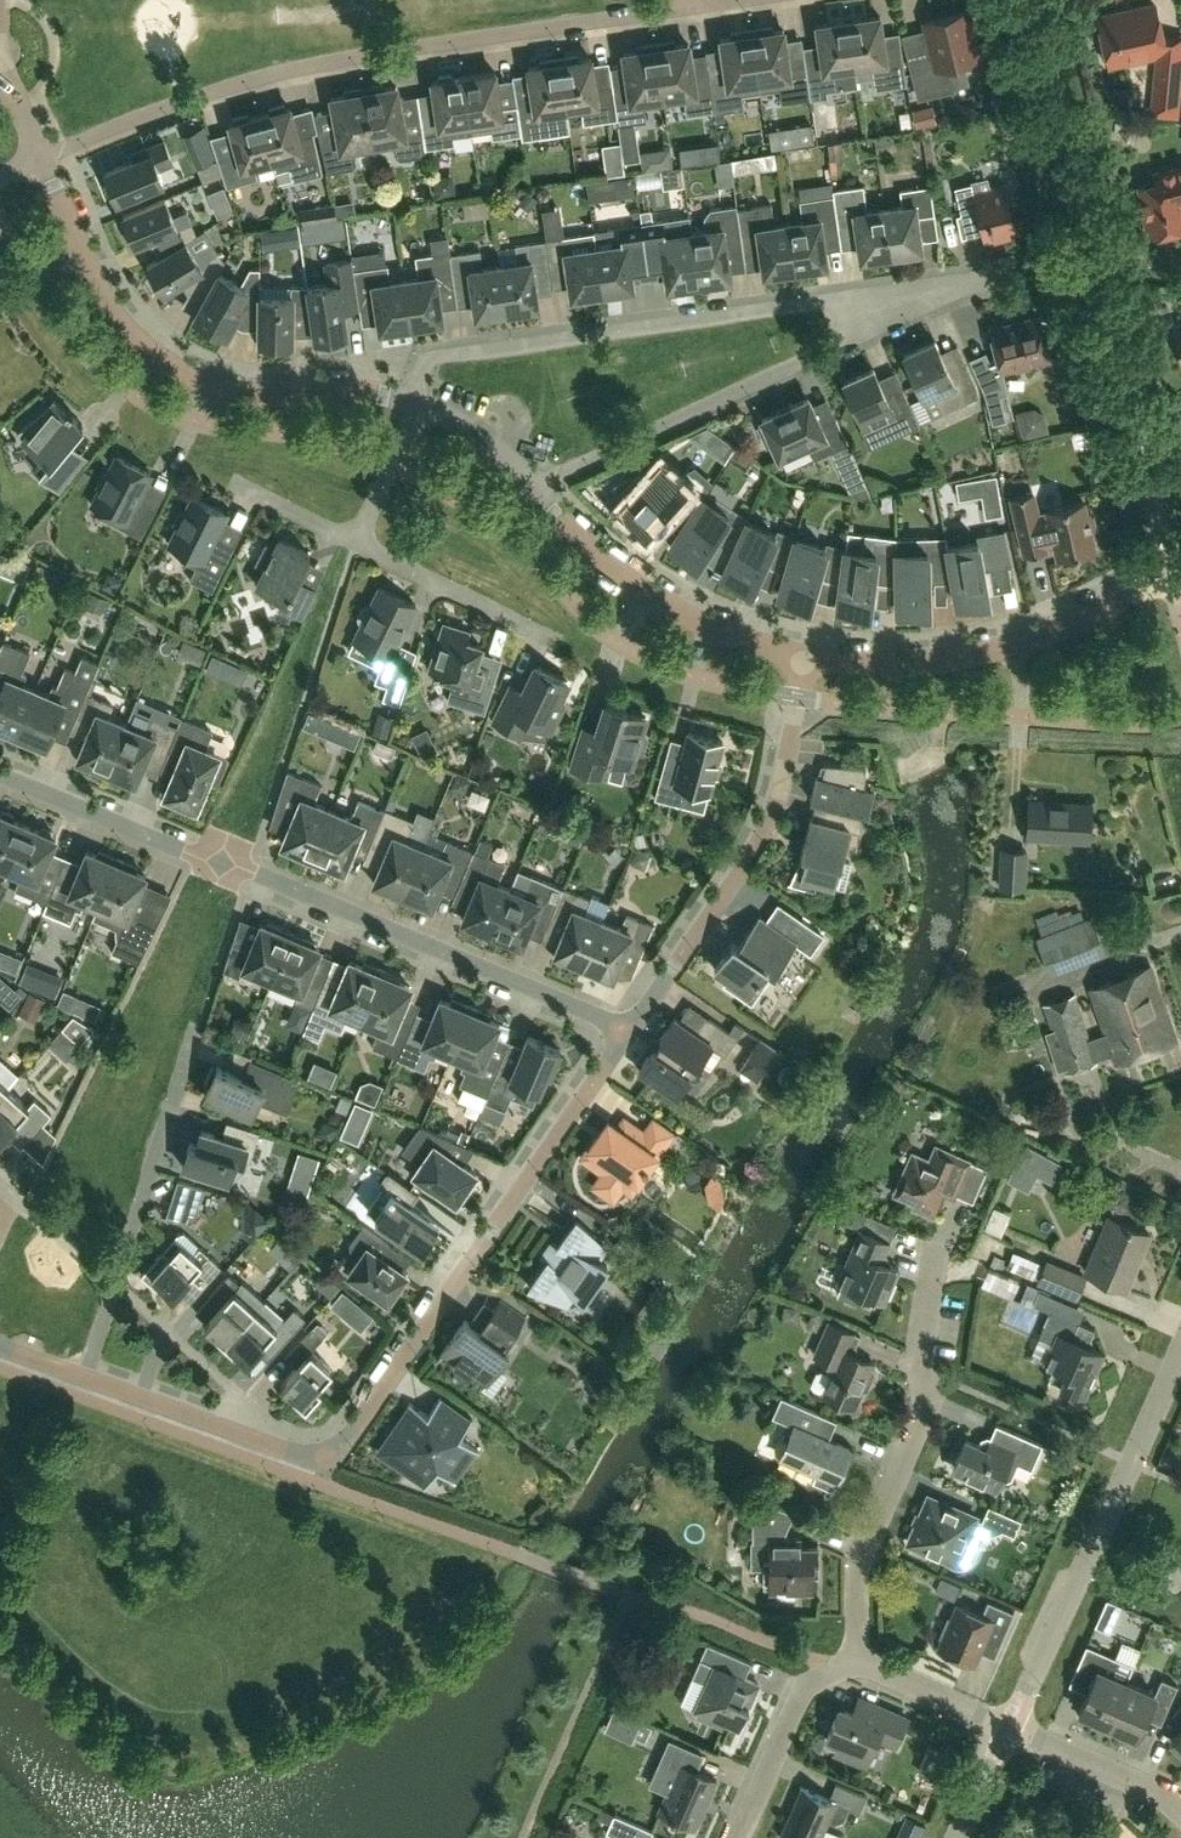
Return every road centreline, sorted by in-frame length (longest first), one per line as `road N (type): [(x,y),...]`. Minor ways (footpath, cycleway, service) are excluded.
road 1 (residential): [(630,1031),(328,1463),(86,1378)]
road 2 (residential): [(630,1031),(0,774)]
road 3 (unclassified): [(42,160),(283,72),(692,0)]
road 4 (residential): [(414,405),(424,357),(952,289)]
road 5 (residential): [(414,405),(376,394),(248,394),(198,382),(149,352),(85,259),(42,160)]
road 6 (residential): [(533,485),(952,289)]
road 7 (residential): [(1010,1730),(1180,1343)]
road 8 (residential): [(801,658),(772,816),(630,1031)]
road 9 (residential): [(861,1656),(856,1570),(922,1417),(930,1255)]
road 10 (residential): [(86,1378),(190,1029)]
road 11 (residential): [(356,542),(559,641)]
road 12 (residential): [(739,1837),(799,1701),(861,1656)]
road 13 (residential): [(1012,646),(879,665),(801,658)]
road 14 (residential): [(1180,1819),(1150,1789),(1010,1730)]
road 15 (residential): [(1180,585),(1138,590),(1012,646)]
road 16 (residential): [(801,658),(715,628),(645,591)]
road 17 (residential): [(1010,1730),(861,1656)]
road 18 (residential): [(645,591),(616,574),(533,485)]
road 19 (residential): [(533,485),(498,442),(447,412),(414,405)]
road 20 (residential): [(231,481),(356,542)]
road 21 (residential): [(958,1837),(1010,1730)]

